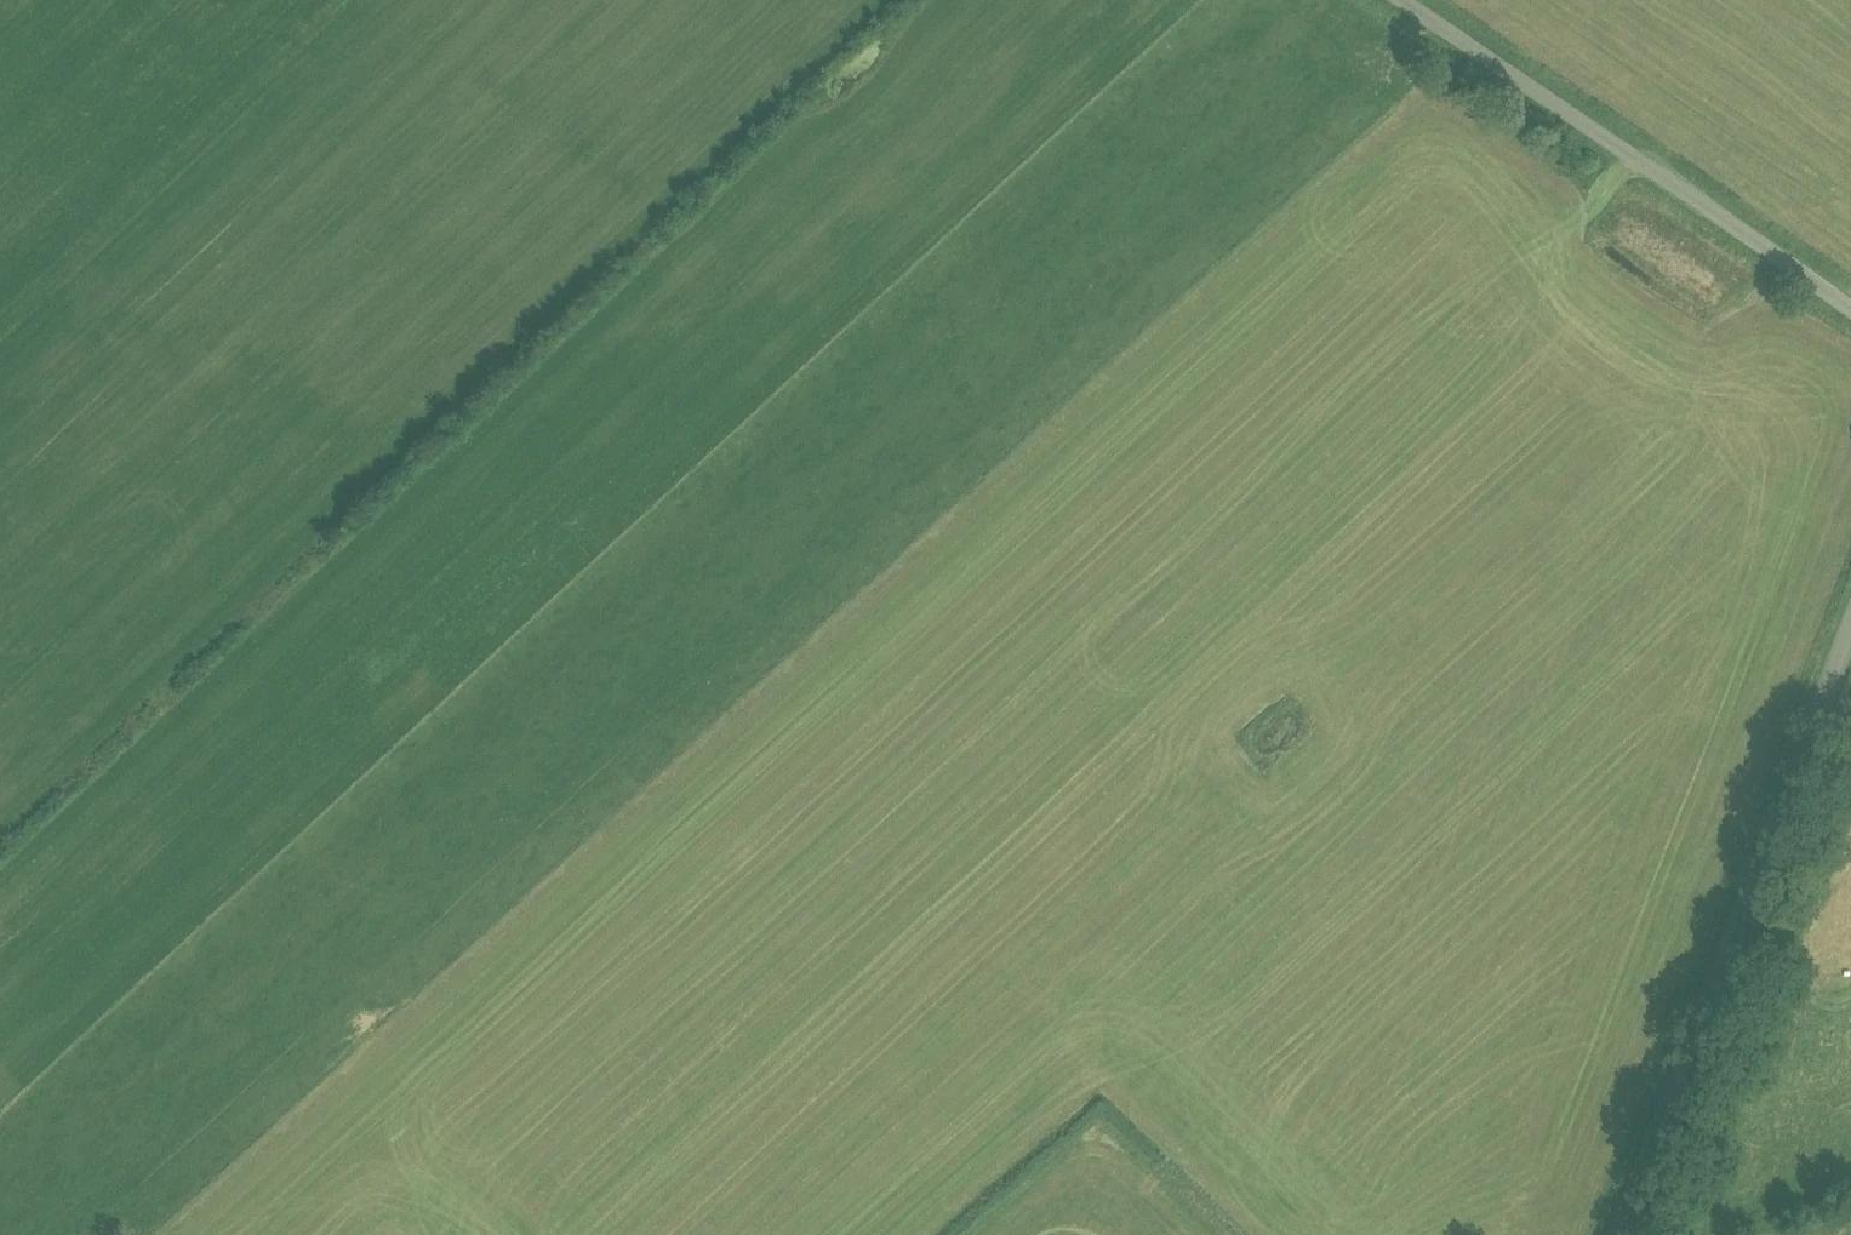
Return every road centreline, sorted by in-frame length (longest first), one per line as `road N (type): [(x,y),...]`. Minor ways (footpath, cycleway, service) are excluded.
road 1 (unclassified): [(1621,1234),(1850,629)]
road 2 (unclassified): [(1850,309),(1400,0)]

